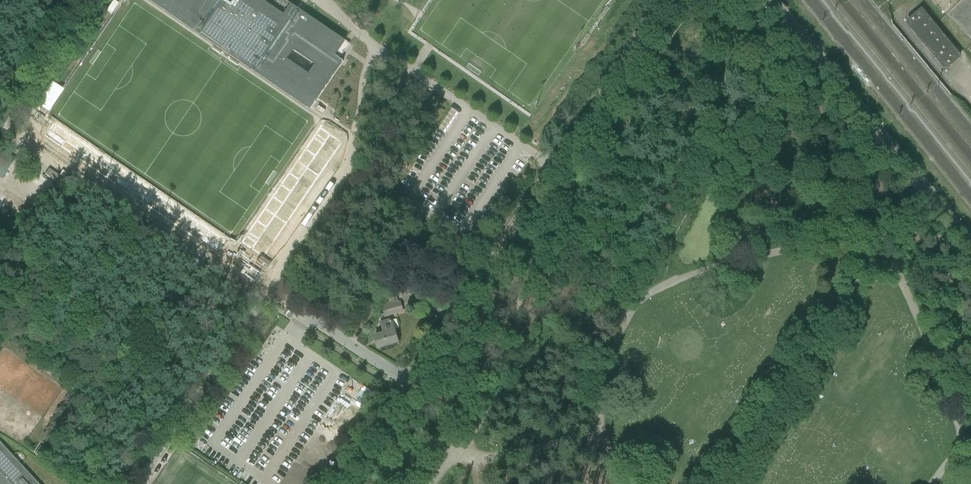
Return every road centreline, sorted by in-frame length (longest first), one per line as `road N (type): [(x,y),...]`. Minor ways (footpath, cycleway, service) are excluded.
road 1 (unclassified): [(388,410),(668,0)]
road 2 (tertiary): [(970,246),(770,0)]

